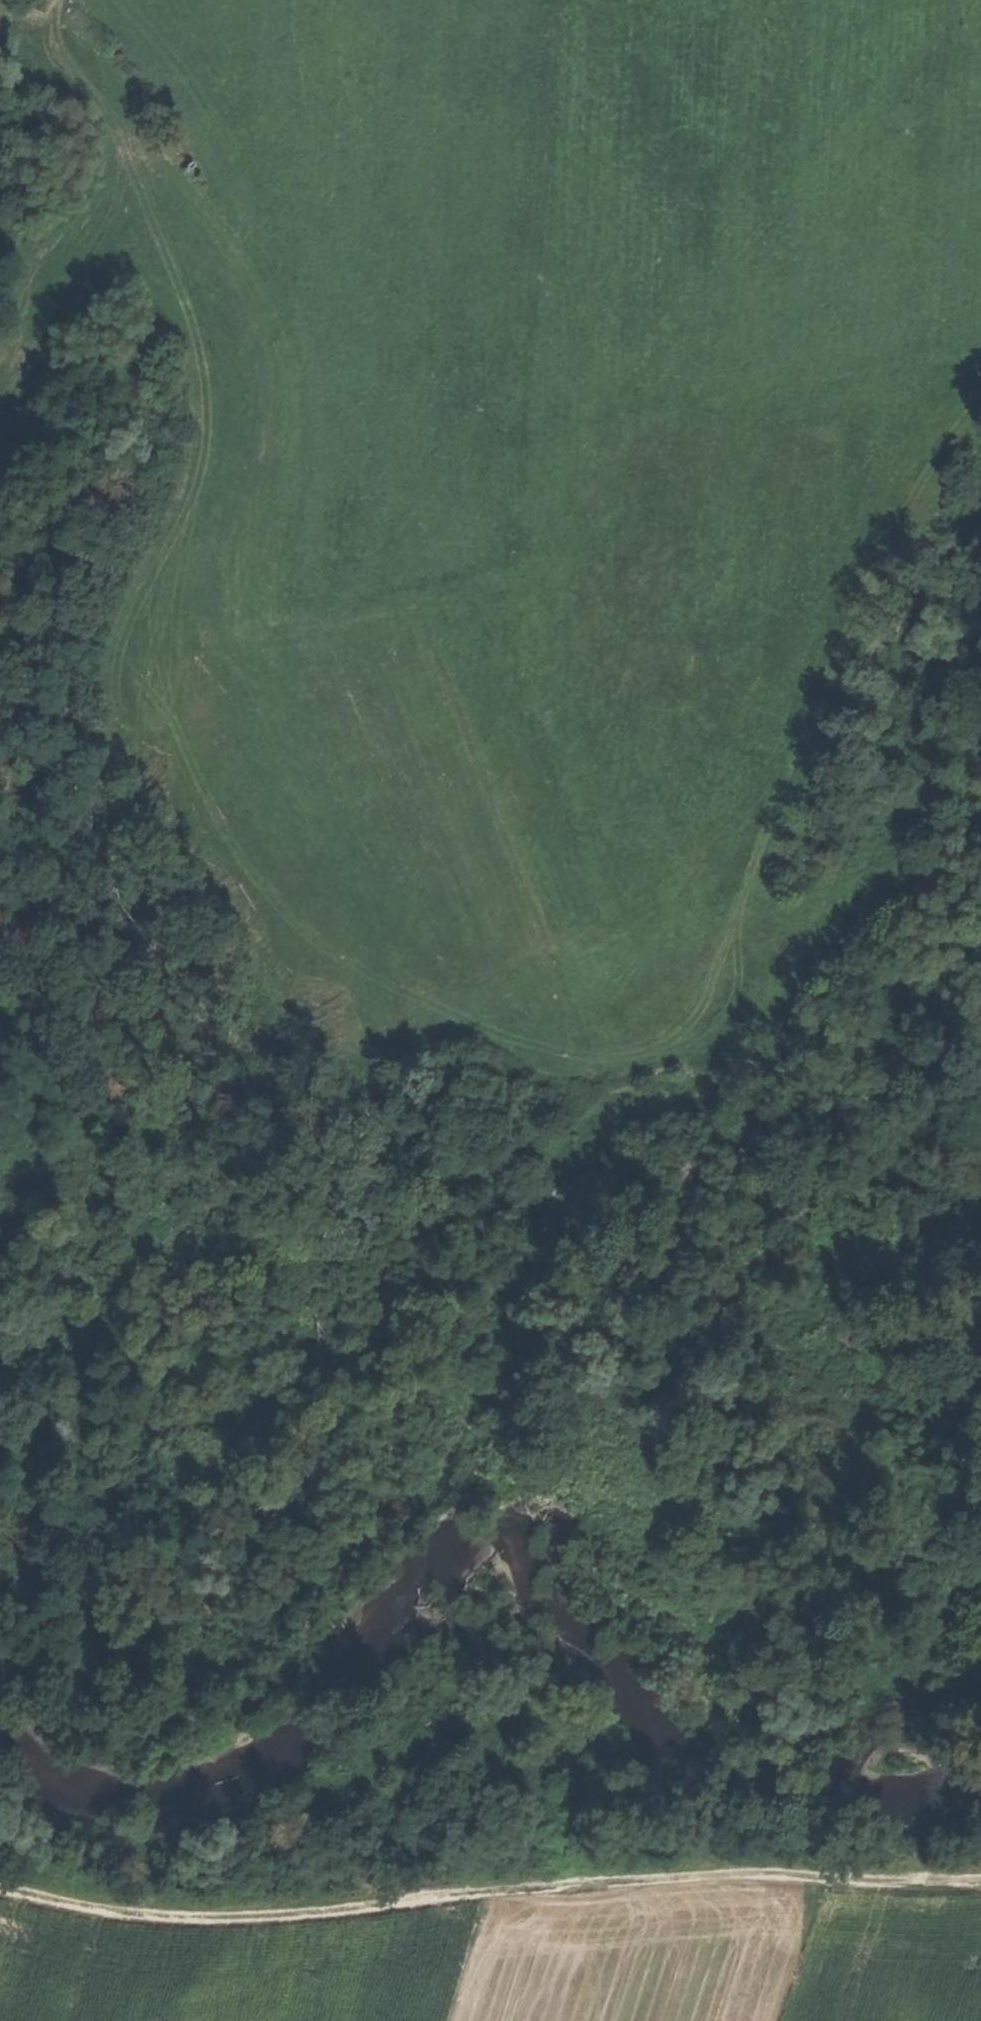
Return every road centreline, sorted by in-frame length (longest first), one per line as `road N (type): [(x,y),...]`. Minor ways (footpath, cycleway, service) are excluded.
road 1 (track): [(970,0),(829,157),(591,397),(566,444),(547,510),(530,539),(488,569),(304,629),(269,624),(253,611),(245,580),(261,501),(264,360),(226,299),(168,258),(126,247),(79,270),(37,328),(0,425)]
road 2 (track): [(0,1889),(126,1914),(207,1917),(776,1872),(865,1881),(980,1876)]

